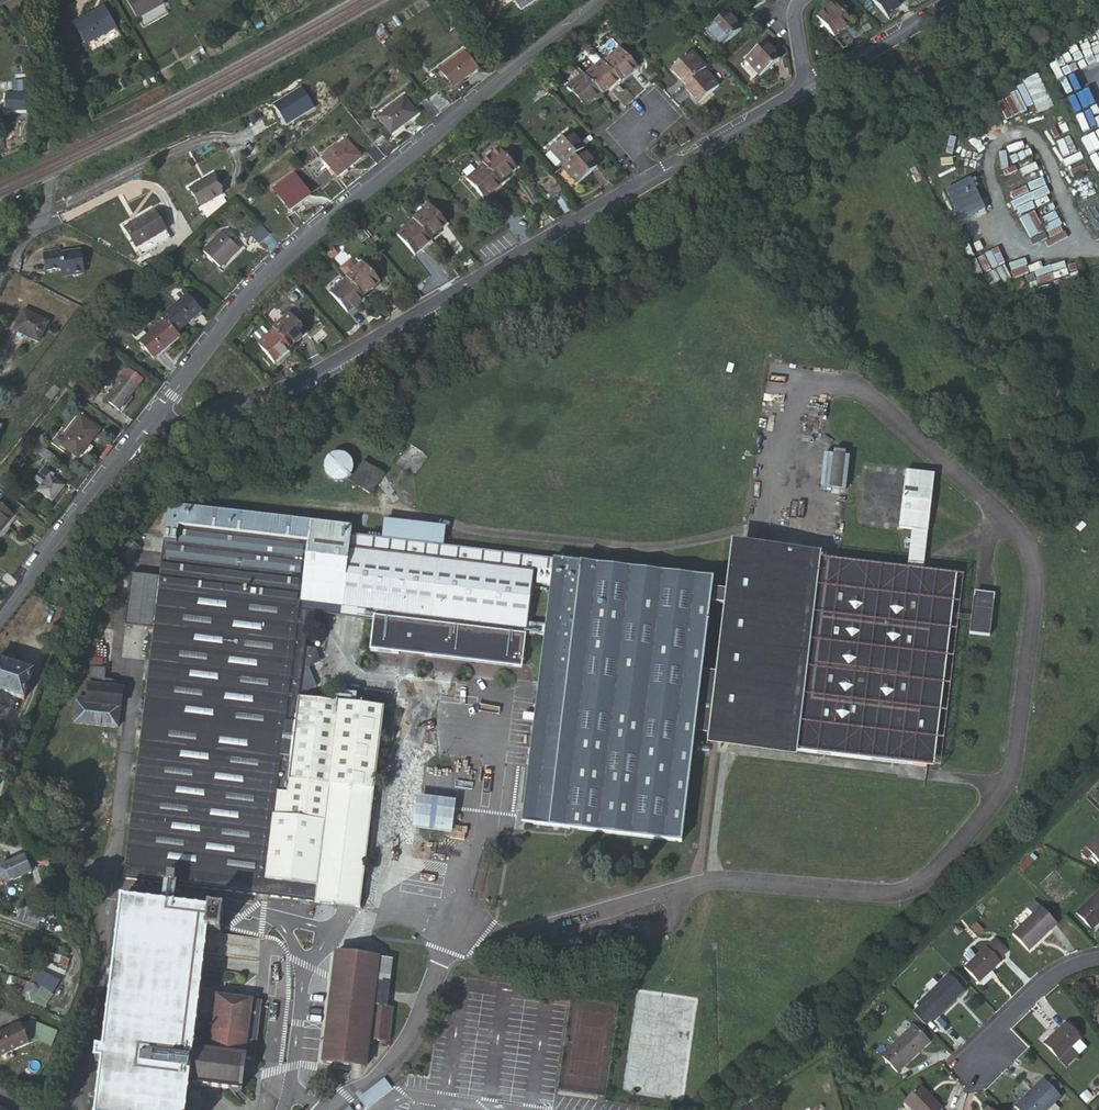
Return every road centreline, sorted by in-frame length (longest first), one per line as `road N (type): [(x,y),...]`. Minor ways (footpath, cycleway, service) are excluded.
road 1 (residential): [(158,409),(190,417),(291,383),(802,90)]
road 2 (tertiary): [(158,409),(247,293),(300,242),(602,0)]
road 3 (tertiary): [(0,613),(158,409)]
road 4 (residential): [(802,90),(965,0)]
road 5 (residential): [(1098,961),(1066,971),(986,1040),(980,1060)]

